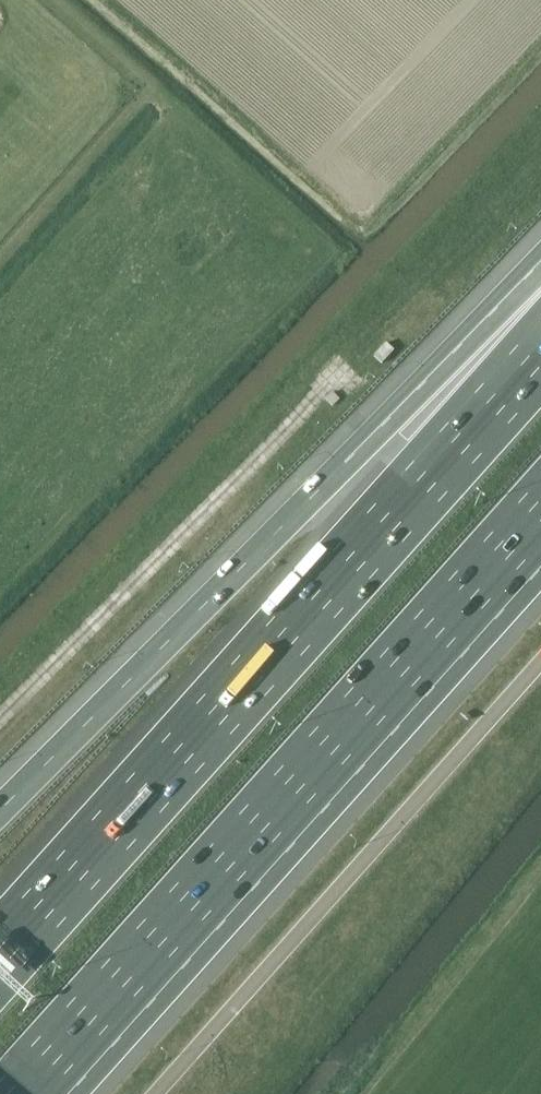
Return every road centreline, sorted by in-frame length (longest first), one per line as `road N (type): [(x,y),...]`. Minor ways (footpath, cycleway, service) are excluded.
road 1 (motorway): [(540,350),(0,958)]
road 2 (motorway): [(16,1093),(540,508)]
road 3 (motorway): [(540,312),(387,420),(0,813)]

